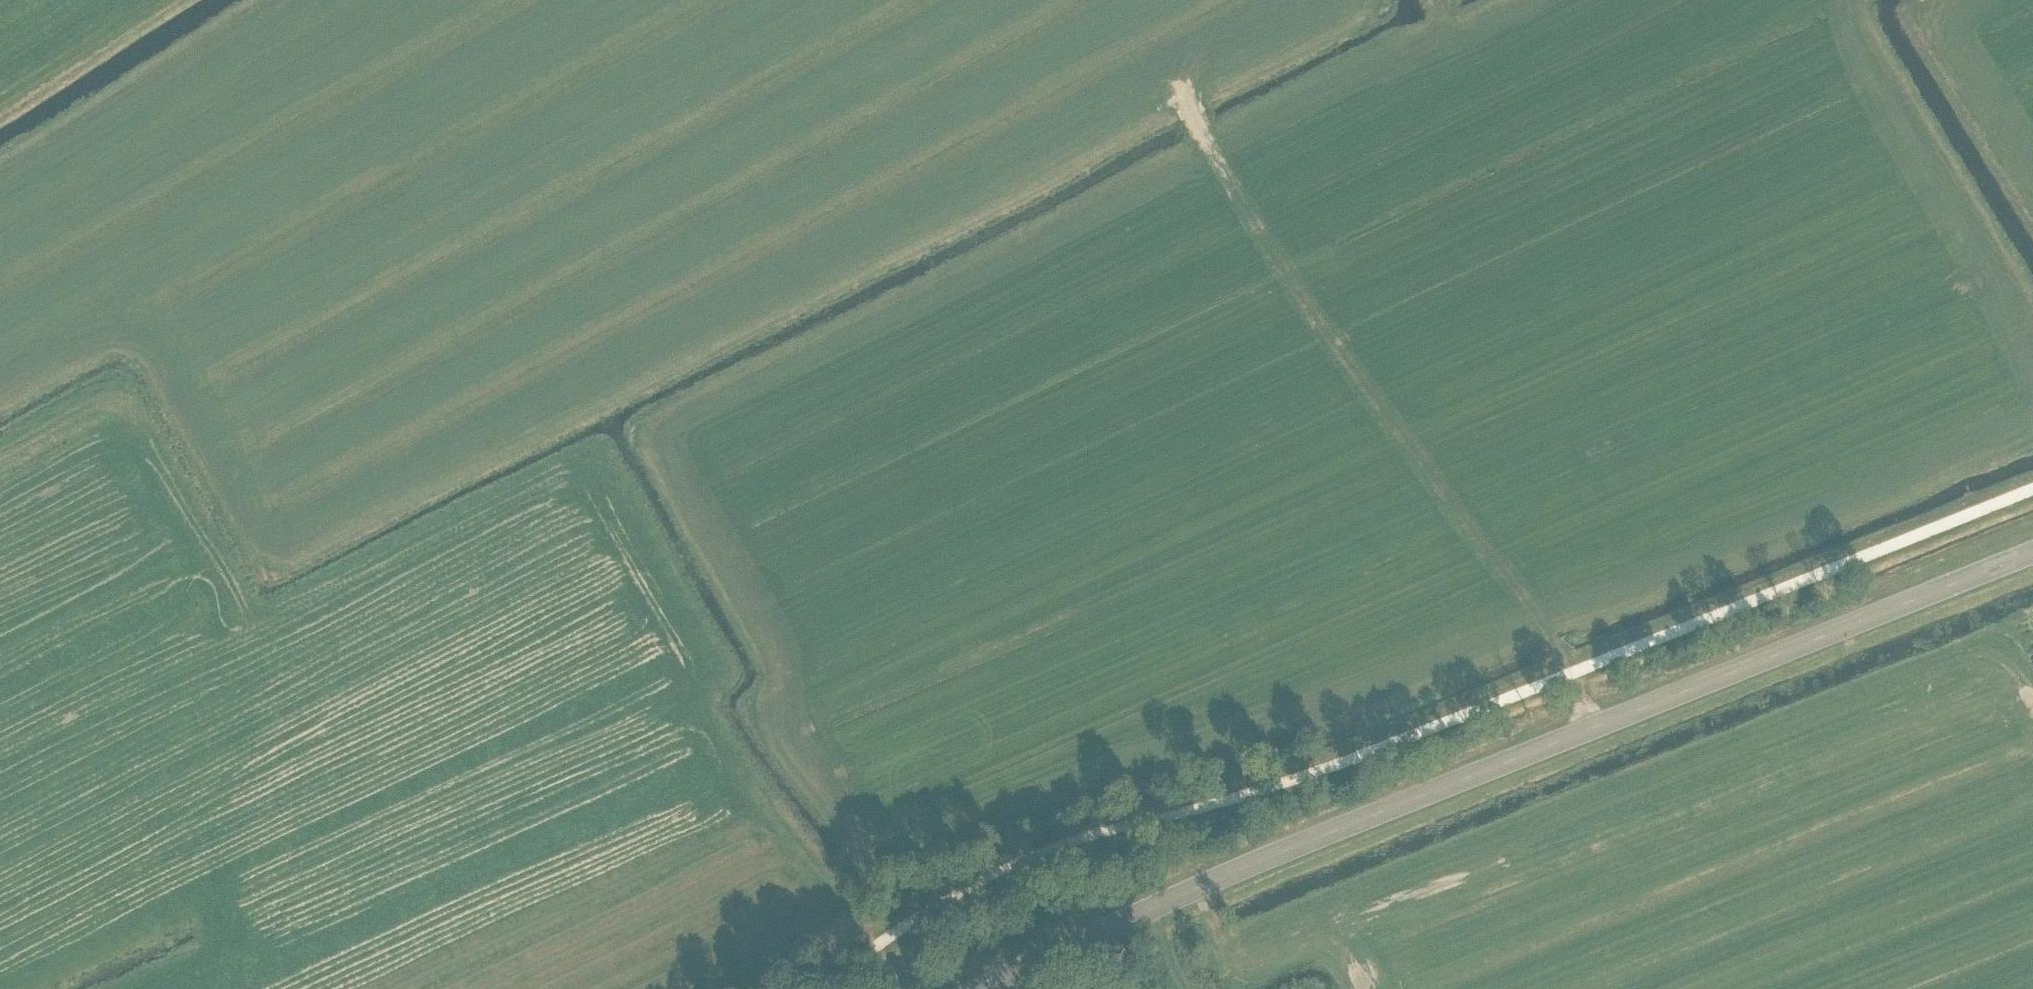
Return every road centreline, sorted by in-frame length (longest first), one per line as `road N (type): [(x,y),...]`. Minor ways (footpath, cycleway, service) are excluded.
road 1 (secondary): [(984,988),(1329,833),(2032,553)]

